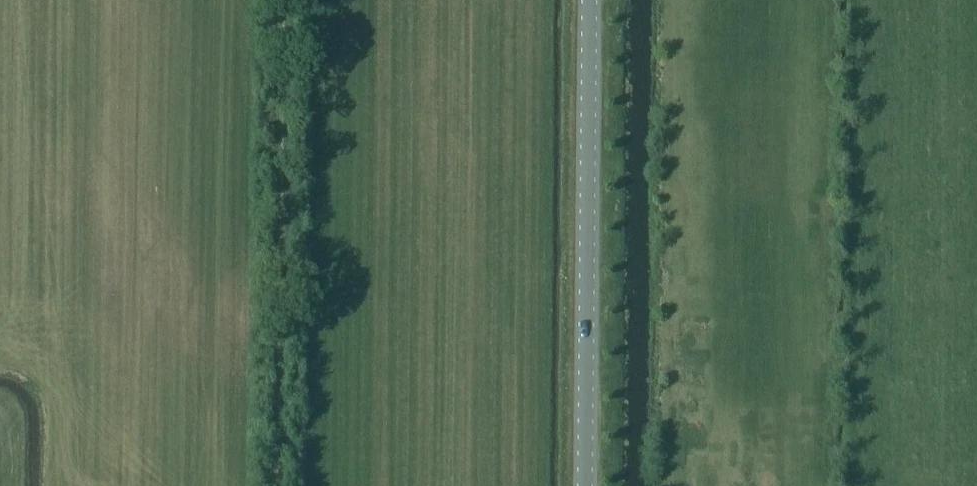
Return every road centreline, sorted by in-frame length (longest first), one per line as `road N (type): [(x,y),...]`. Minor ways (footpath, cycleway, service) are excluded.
road 1 (tertiary): [(584,485),(589,0)]

